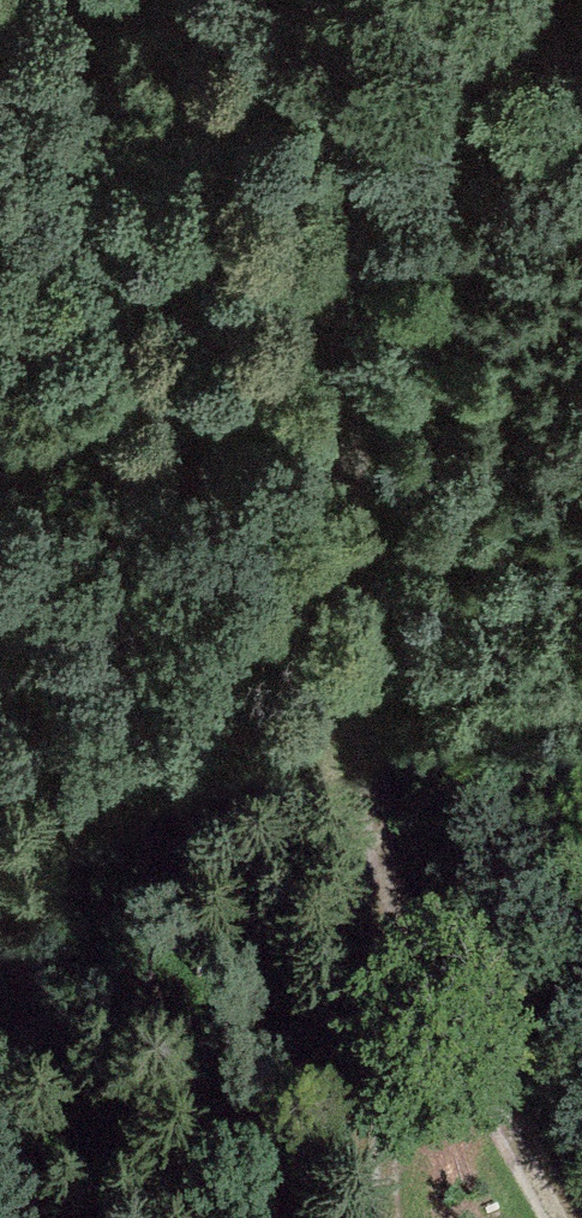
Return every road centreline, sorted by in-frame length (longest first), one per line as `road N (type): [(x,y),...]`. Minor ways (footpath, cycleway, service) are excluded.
road 1 (track): [(288,0),(325,121),(386,898)]
road 2 (track): [(386,898),(561,1217)]
road 3 (track): [(386,898),(392,1217)]
road 4 (track): [(581,281),(325,121)]

